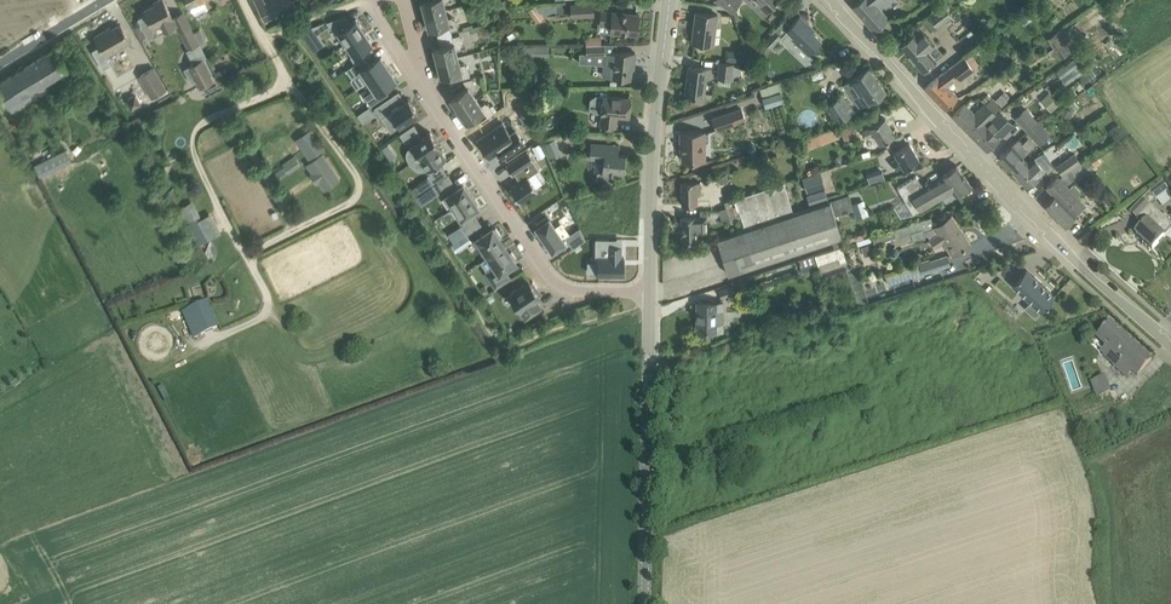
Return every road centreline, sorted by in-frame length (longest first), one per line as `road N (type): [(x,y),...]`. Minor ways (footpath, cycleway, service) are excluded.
road 1 (secondary): [(1170,341),(966,150),(829,0)]
road 2 (unclassified): [(432,103),(558,288),(650,294)]
road 3 (tertiary): [(645,603),(650,294)]
road 4 (tertiary): [(650,294),(652,160),(670,0)]
road 5 (track): [(369,0),(262,37),(244,0)]
road 6 (unclassified): [(0,63),(107,0)]
road 7 (unclassified): [(432,103),(377,18),(376,0)]

